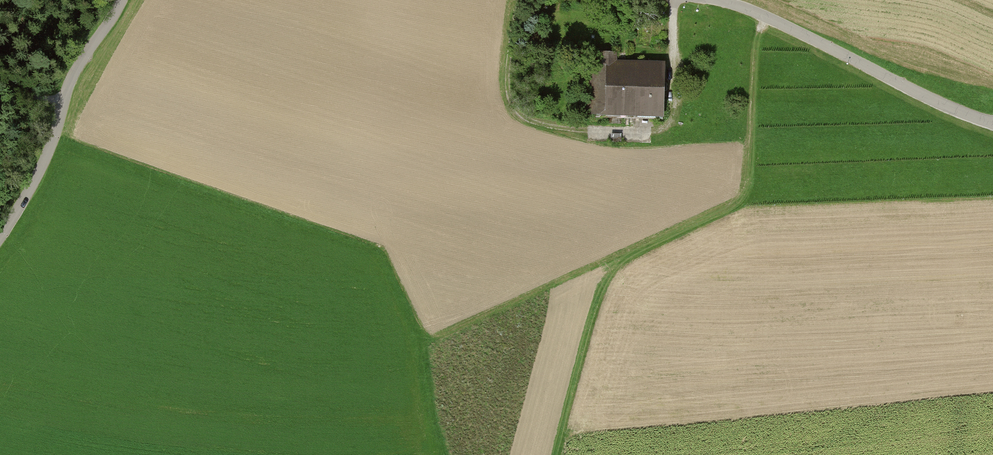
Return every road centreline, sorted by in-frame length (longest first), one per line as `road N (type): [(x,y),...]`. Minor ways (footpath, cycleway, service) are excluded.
road 1 (track): [(518,0),(511,106),(538,123),(589,133),(653,131),(671,120),(675,0)]
road 2 (unclassified): [(992,123),(716,0)]
road 3 (unclassified): [(123,0),(73,80),(53,142),(0,238)]

